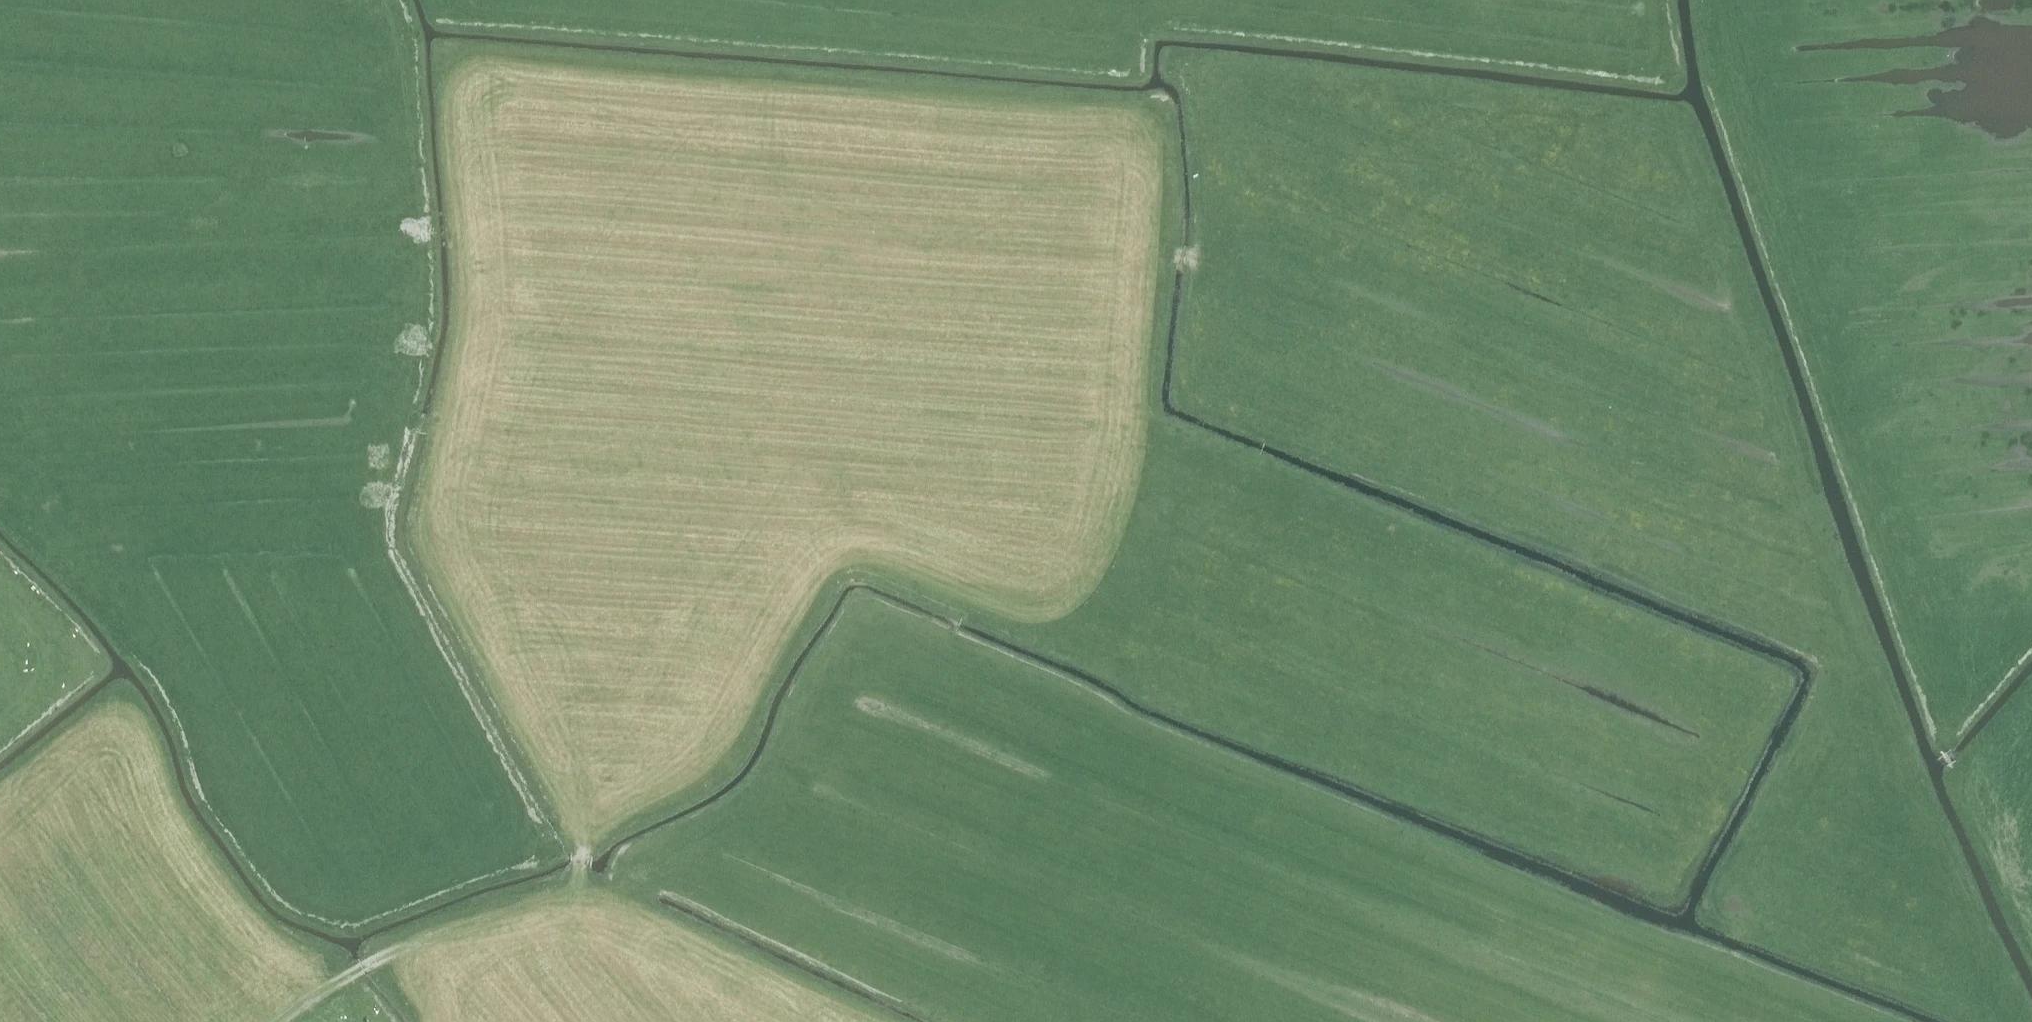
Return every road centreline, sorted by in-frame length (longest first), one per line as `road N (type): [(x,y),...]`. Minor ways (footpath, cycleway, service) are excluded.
road 1 (track): [(576,892),(382,958),(286,1021)]

